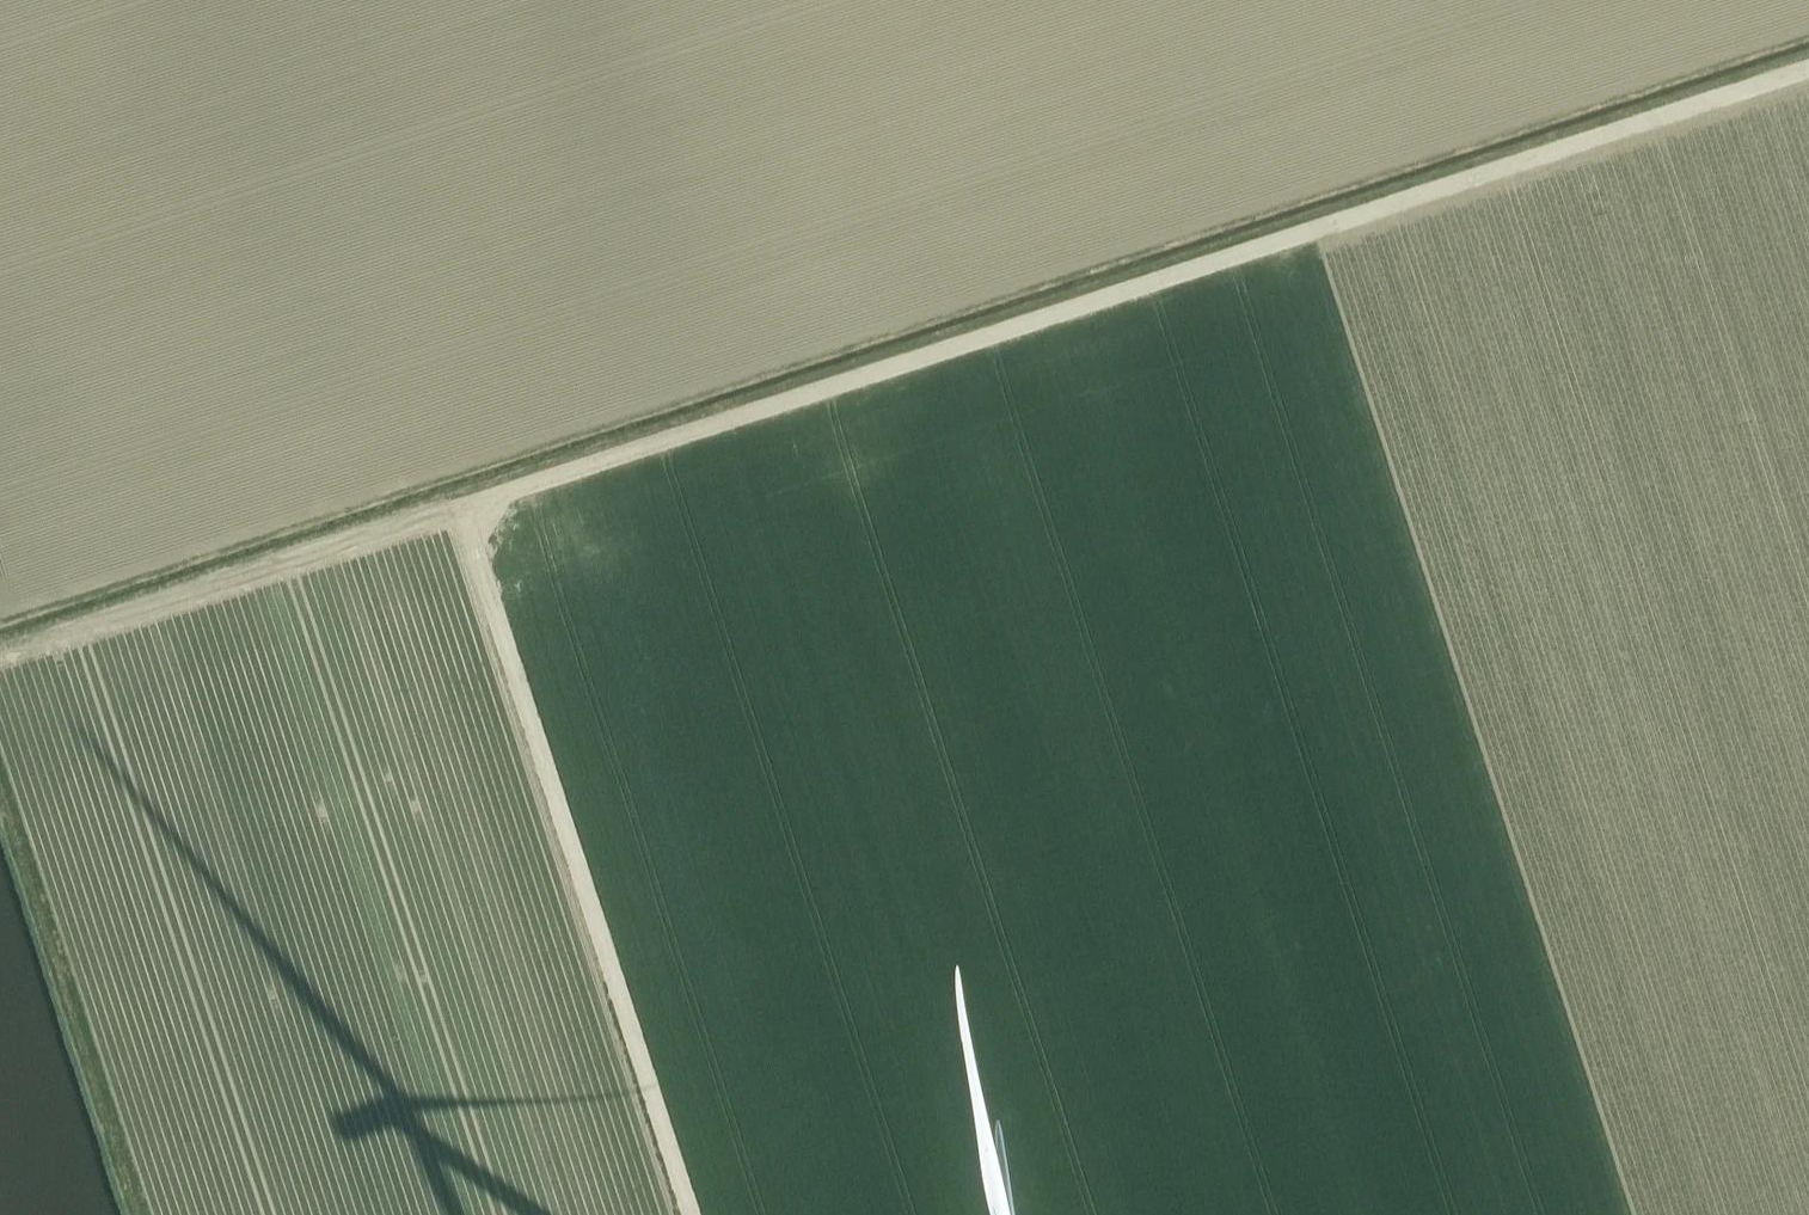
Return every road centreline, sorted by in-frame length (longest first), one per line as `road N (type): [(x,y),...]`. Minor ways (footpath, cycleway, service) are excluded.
road 1 (track): [(691,1214),(462,506),(1808,66)]

